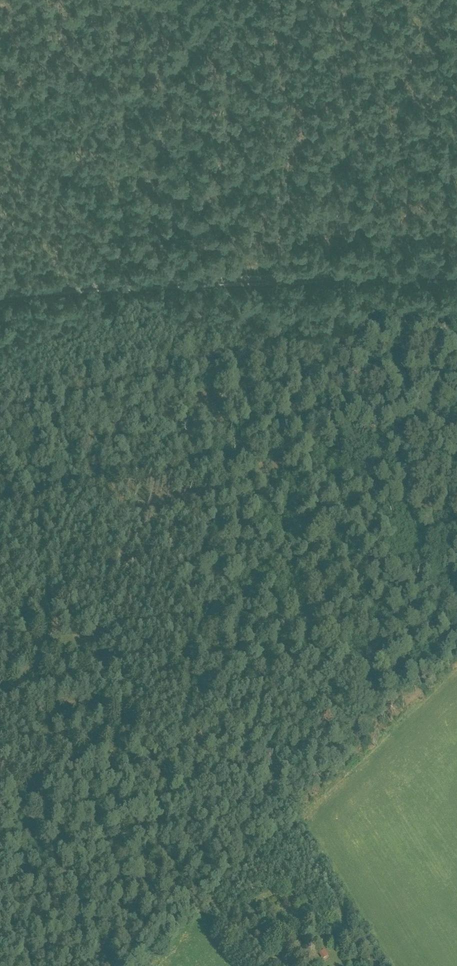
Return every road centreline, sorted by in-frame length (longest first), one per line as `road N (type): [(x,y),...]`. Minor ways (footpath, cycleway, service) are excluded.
road 1 (track): [(456,268),(0,288)]

